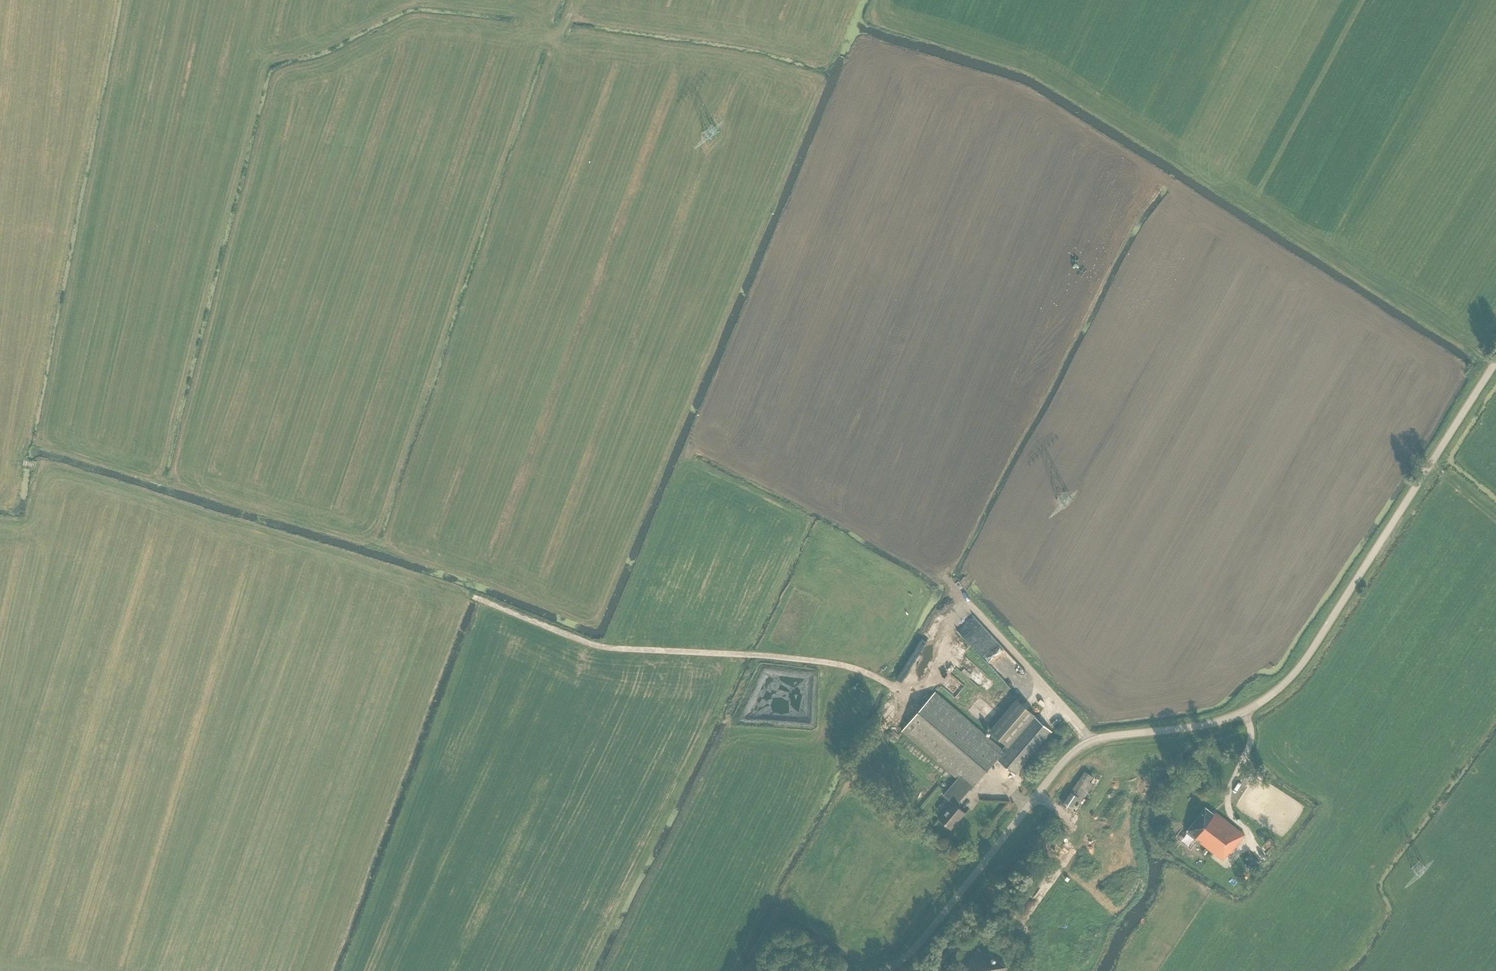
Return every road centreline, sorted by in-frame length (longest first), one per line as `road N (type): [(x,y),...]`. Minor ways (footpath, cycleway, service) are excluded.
road 1 (track): [(1089,743),(956,592),(895,693),(865,672),(833,664),(601,649),(476,596),(34,464)]
road 2 (unclassified): [(882,970),(913,952),(1075,752),(1104,737),(1230,717),(1293,675),(1495,369)]

